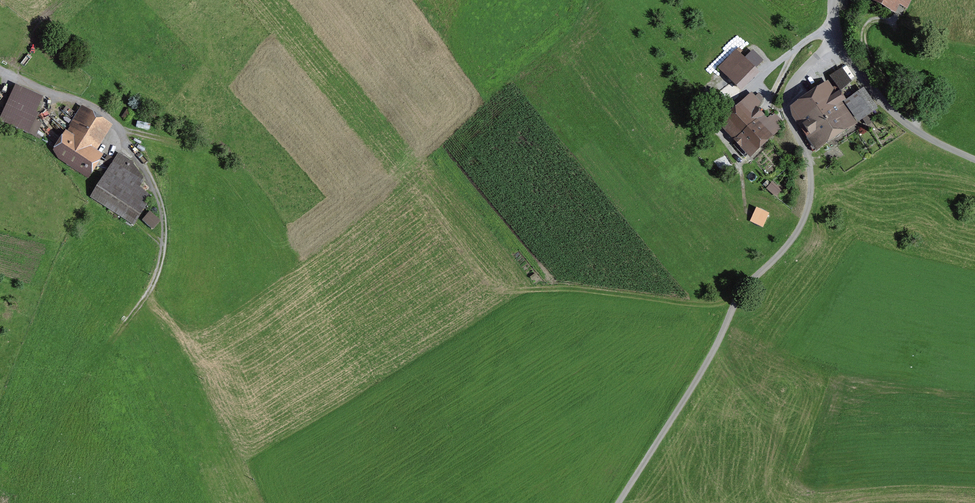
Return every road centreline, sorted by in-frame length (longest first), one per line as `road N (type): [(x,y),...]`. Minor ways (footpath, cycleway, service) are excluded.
road 1 (track): [(741,286),(708,302),(522,286)]
road 2 (unclassified): [(836,0),(843,44),(888,105),(974,157)]

